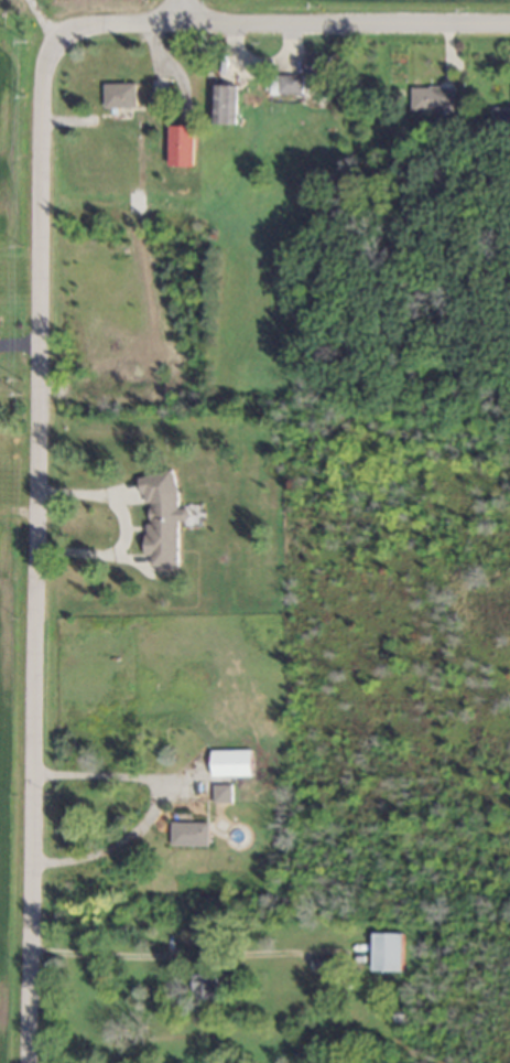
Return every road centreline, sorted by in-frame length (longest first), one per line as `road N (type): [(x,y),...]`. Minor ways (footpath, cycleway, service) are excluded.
road 1 (residential): [(42,29),(27,1062)]
road 2 (residential): [(509,29),(42,29)]

